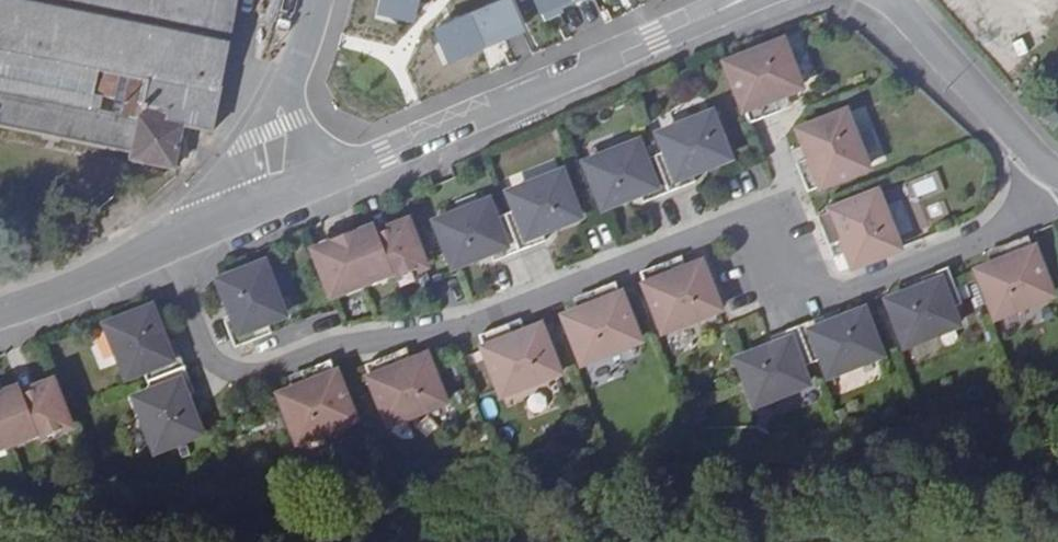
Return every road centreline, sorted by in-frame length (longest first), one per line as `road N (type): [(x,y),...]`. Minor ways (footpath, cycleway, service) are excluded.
road 1 (residential): [(156,248),(212,362),(244,378),(340,346),(465,331),(723,230),(843,289),(1021,217),(1057,179)]
road 2 (unclassified): [(740,0),(282,195)]
road 3 (residential): [(889,0),(1057,177)]
road 4 (unclassified): [(314,0),(278,128),(282,195)]
road 5 (unclassified): [(156,248),(0,309)]
road 6 (unclassified): [(282,195),(156,248)]

